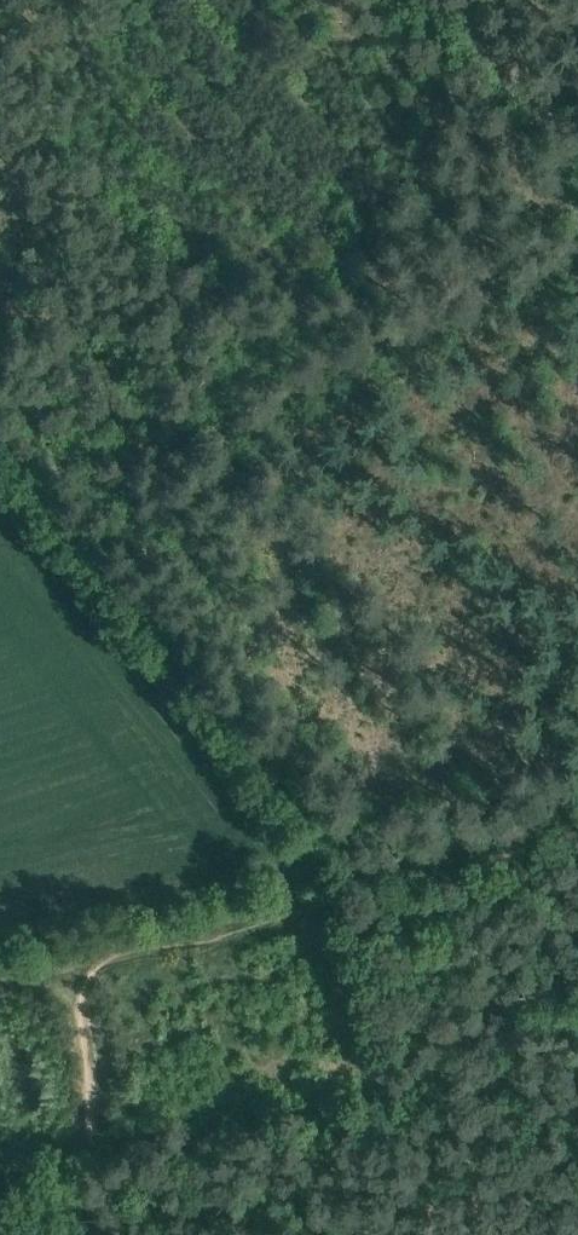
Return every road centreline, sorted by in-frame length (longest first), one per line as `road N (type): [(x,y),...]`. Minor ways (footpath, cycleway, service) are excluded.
road 1 (track): [(577,842),(348,886),(237,923),(0,976)]
road 2 (track): [(442,0),(577,131)]

